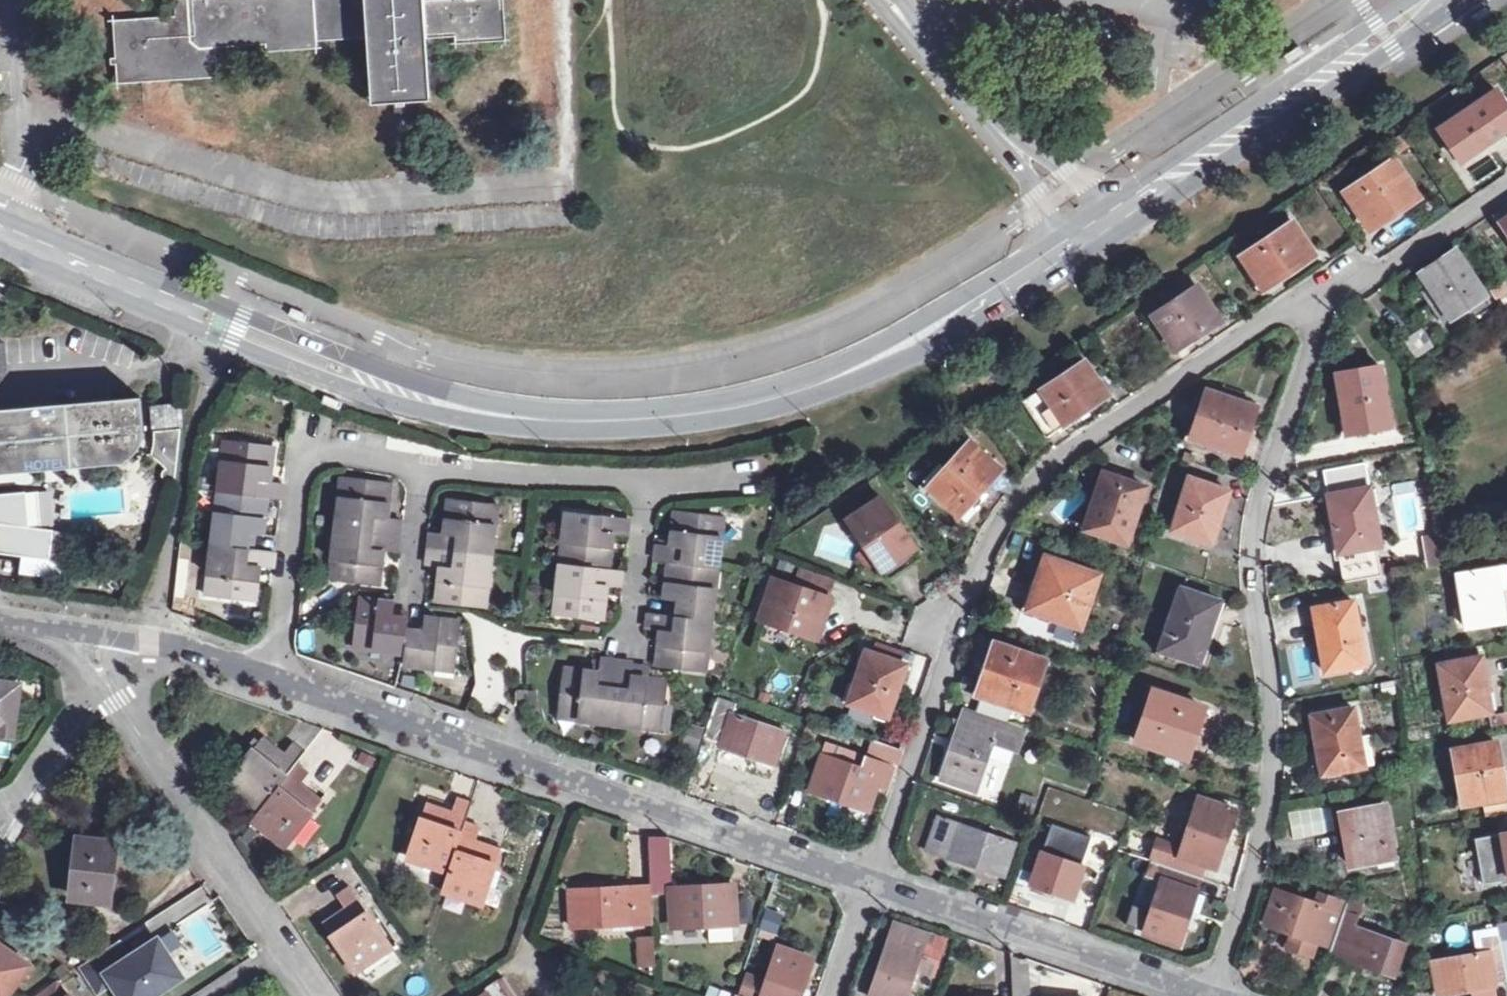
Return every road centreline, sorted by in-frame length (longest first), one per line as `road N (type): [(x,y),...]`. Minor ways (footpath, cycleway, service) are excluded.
road 1 (residential): [(74,628),(150,641),(272,679),(868,882)]
road 2 (residential): [(1329,302),(1268,317),(1049,463),(1013,506),(987,550),(868,882)]
road 3 (secondary): [(804,386),(905,361),(1016,303),(1465,0)]
road 4 (secondary): [(1408,0),(1063,236),(804,386)]
road 5 (residential): [(1329,302),(1257,503),(1254,602),(1276,711),(1266,803),(1210,995)]
road 6 (secondary): [(584,418),(478,398),(387,367),(0,212)]
road 7 (secondary): [(0,245),(389,400),(499,420),(584,418)]
road 8 (residential): [(103,682),(311,995)]
road 9 (residential): [(868,882),(1202,995)]
road 10 (secondary): [(804,386),(738,407),(584,418)]
road 11 (residential): [(1506,197),(1329,302)]
road 12 (track): [(562,0),(567,192)]
road 13 (residential): [(103,682),(83,697),(18,800),(0,805)]

